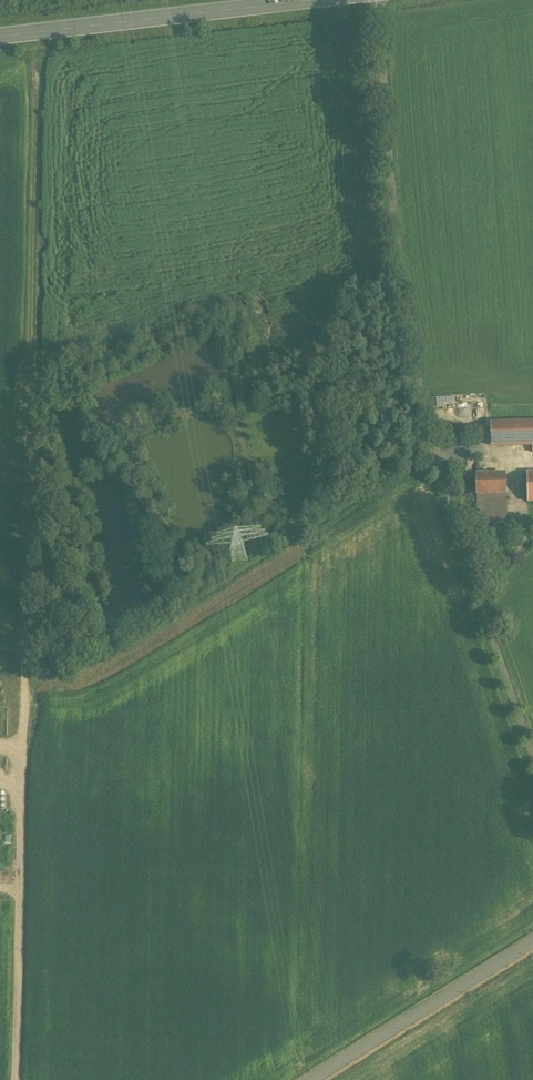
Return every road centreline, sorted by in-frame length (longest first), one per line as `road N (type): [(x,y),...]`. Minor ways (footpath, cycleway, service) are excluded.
road 1 (track): [(18,1079),(44,55)]
road 2 (primary): [(311,0),(0,36)]
road 3 (tertiary): [(311,1079),(532,942)]

